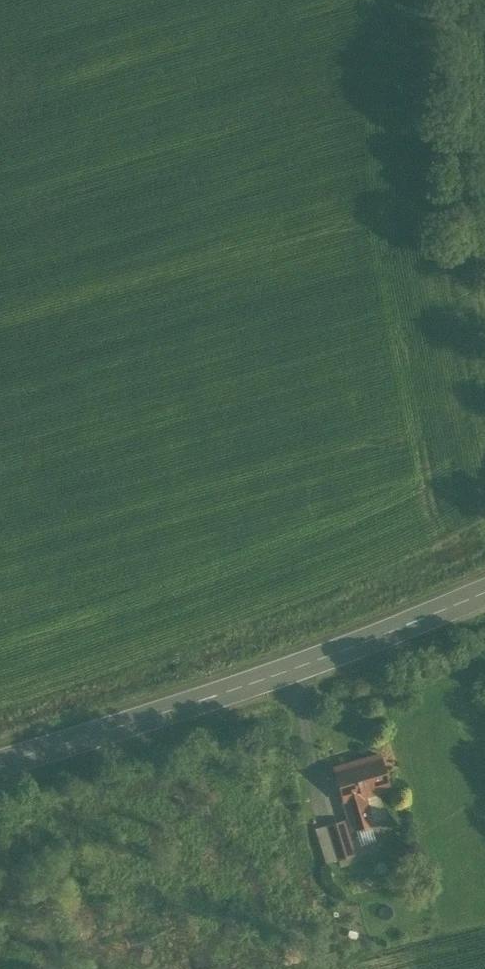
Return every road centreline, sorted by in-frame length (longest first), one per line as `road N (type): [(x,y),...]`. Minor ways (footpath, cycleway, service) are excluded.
road 1 (secondary): [(0,760),(218,693),(484,590)]
road 2 (track): [(462,0),(484,298)]

